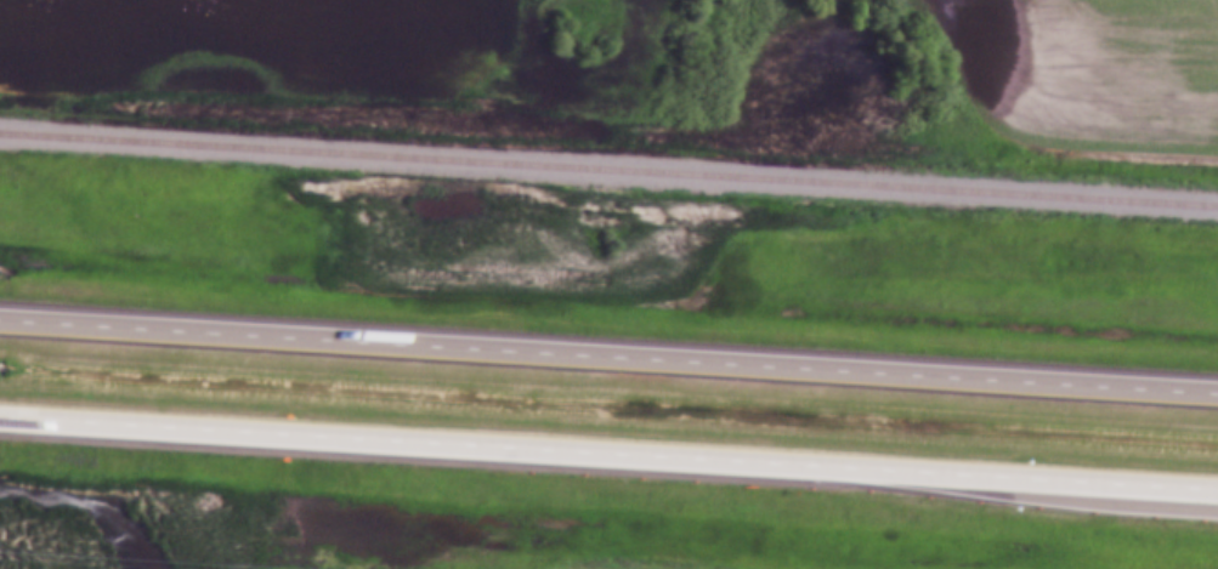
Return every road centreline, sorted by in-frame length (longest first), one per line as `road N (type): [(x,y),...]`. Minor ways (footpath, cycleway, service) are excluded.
road 1 (trunk): [(1217,393),(0,320)]
road 2 (trunk): [(0,418),(1217,489)]

